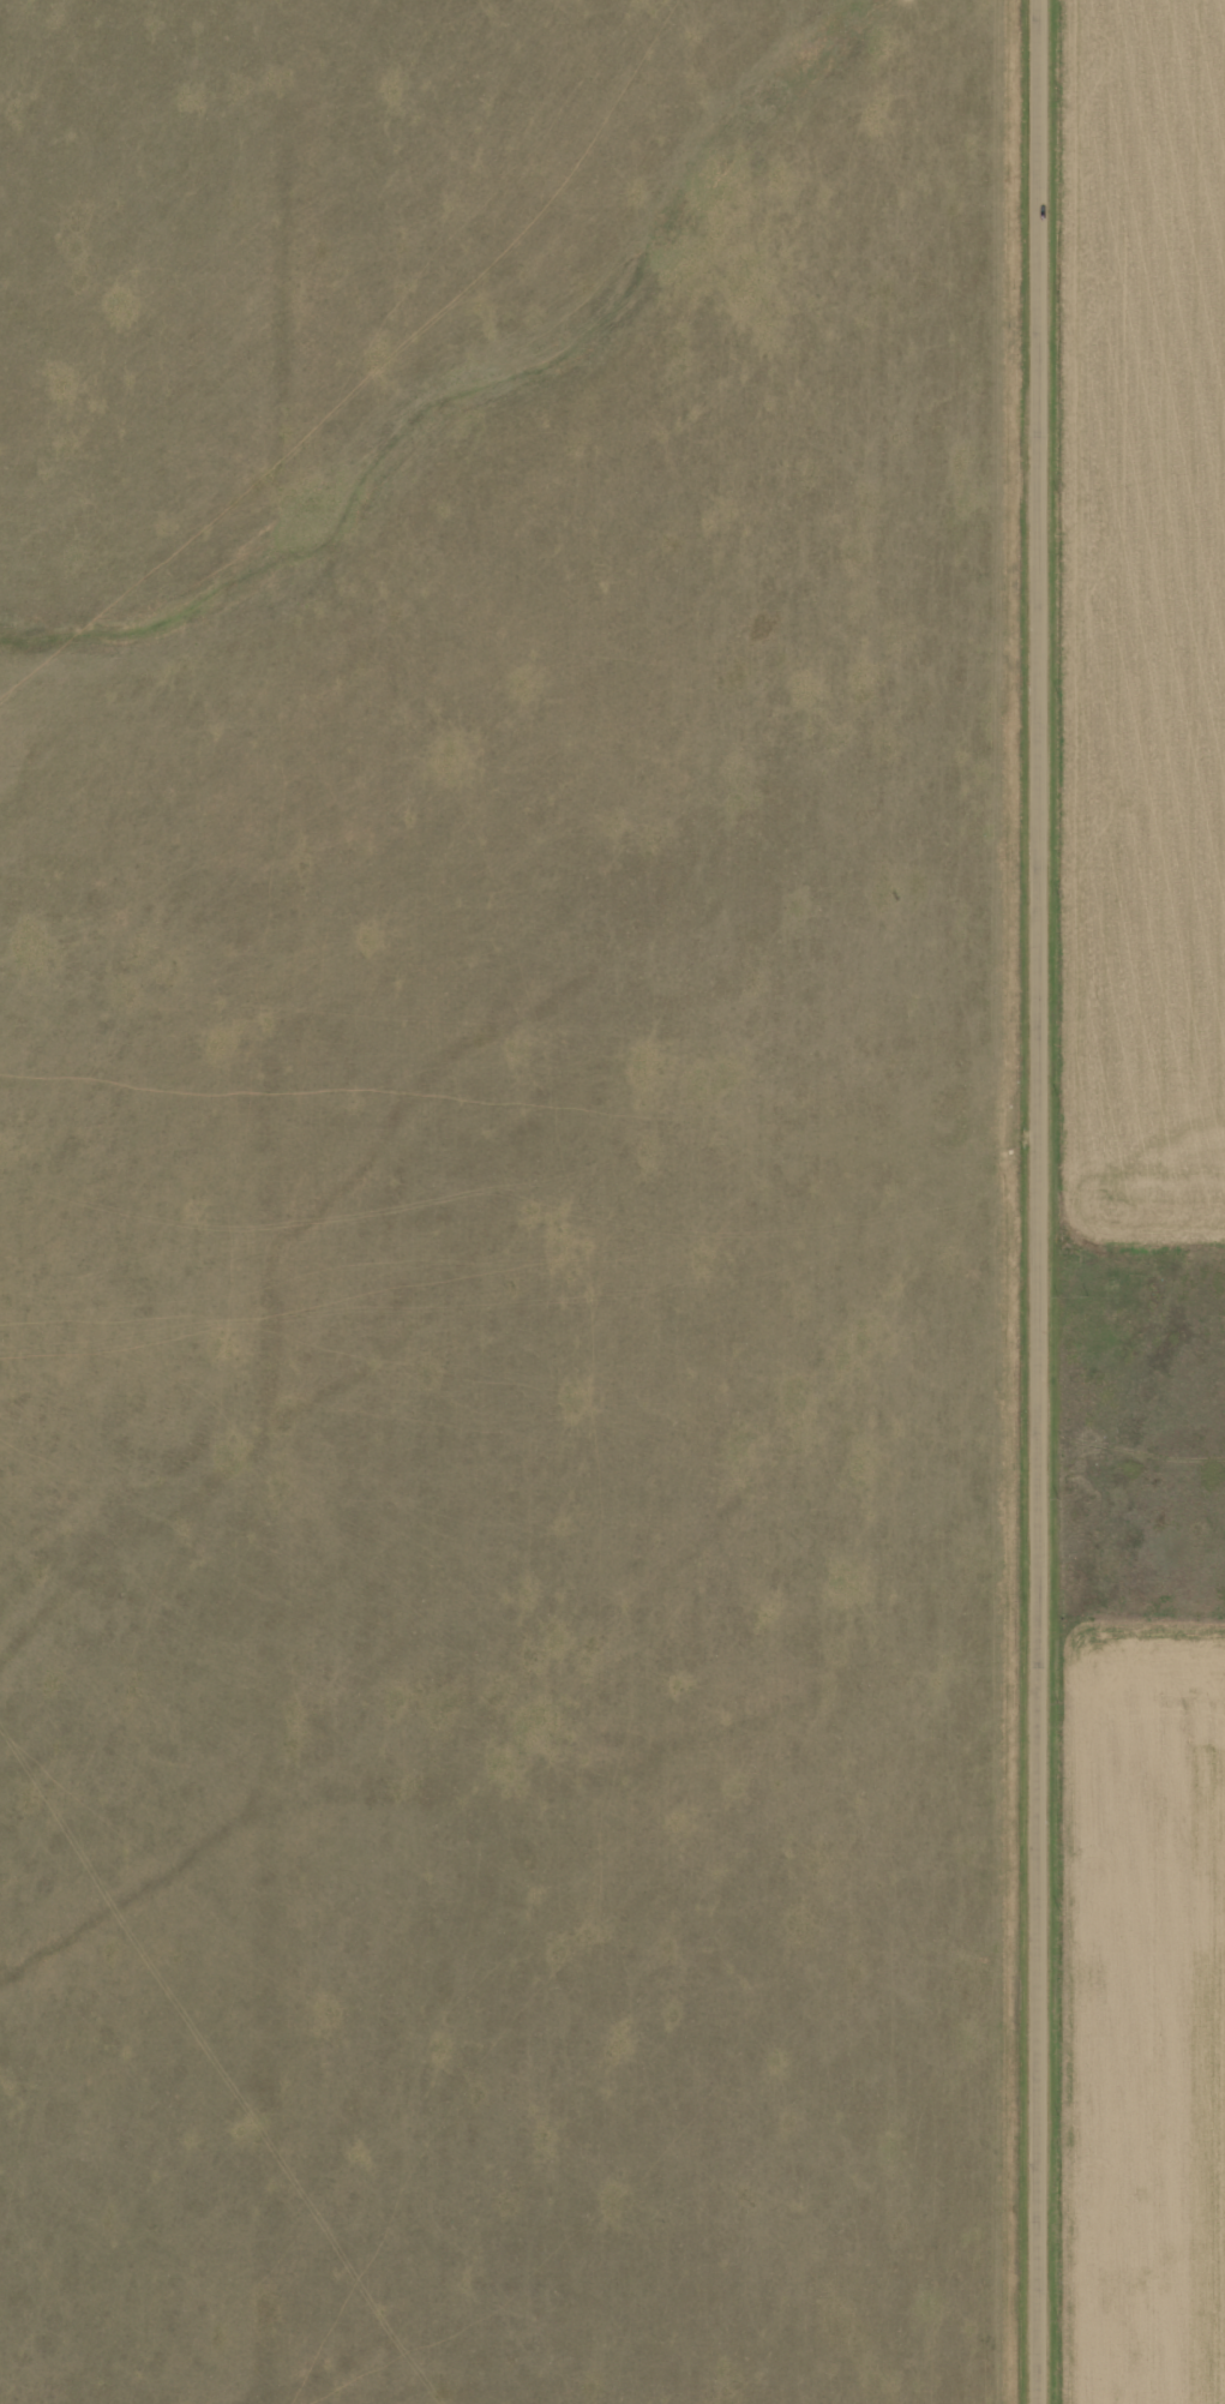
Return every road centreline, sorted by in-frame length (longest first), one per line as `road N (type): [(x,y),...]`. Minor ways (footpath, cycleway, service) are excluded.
road 1 (residential): [(1044,2403),(1046,0)]

